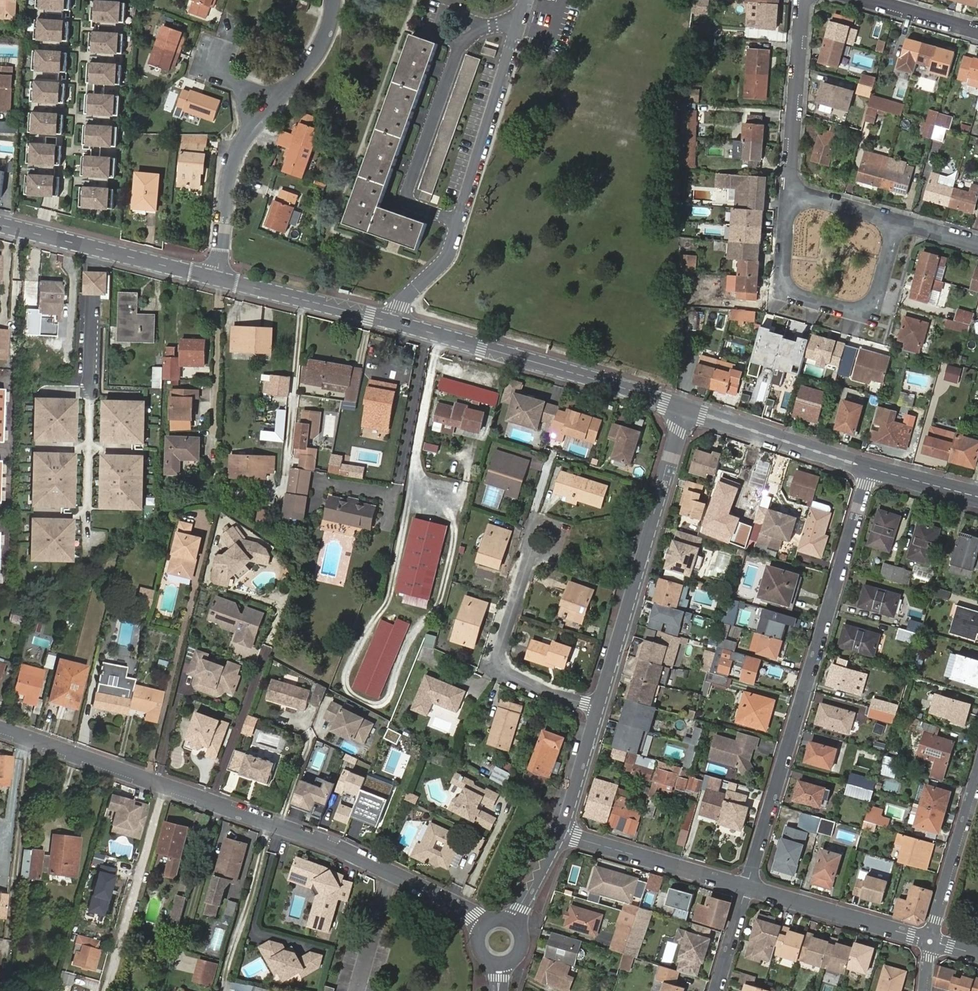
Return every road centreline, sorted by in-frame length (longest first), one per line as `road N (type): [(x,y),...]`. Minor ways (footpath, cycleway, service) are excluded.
road 1 (residential): [(0,730),(292,831),(468,909),(483,928)]
road 2 (residential): [(869,468),(746,883)]
road 3 (tertiary): [(387,322),(686,409)]
road 4 (residential): [(599,707),(686,409)]
road 5 (residential): [(791,190),(784,292),(864,313),(874,304),(896,221)]
road 6 (residential): [(504,72),(449,255),(387,322)]
road 7 (residential): [(532,553),(498,655),(505,674),(599,707)]
road 8 (tertiary): [(0,225),(215,278)]
road 9 (tertiary): [(686,409),(869,468)]
road 10 (residential): [(746,883),(929,940)]
road 11 (residential): [(561,835),(746,883)]
road 12 (residential): [(805,0),(791,190)]
road 13 (tertiary): [(215,278),(387,322)]
road 14 (residential): [(929,940),(977,773)]
road 15 (residential): [(215,278),(229,175),(252,128)]
road 16 (residential): [(252,128),(312,60),(332,0)]
road 17 (residential): [(561,835),(599,707)]

